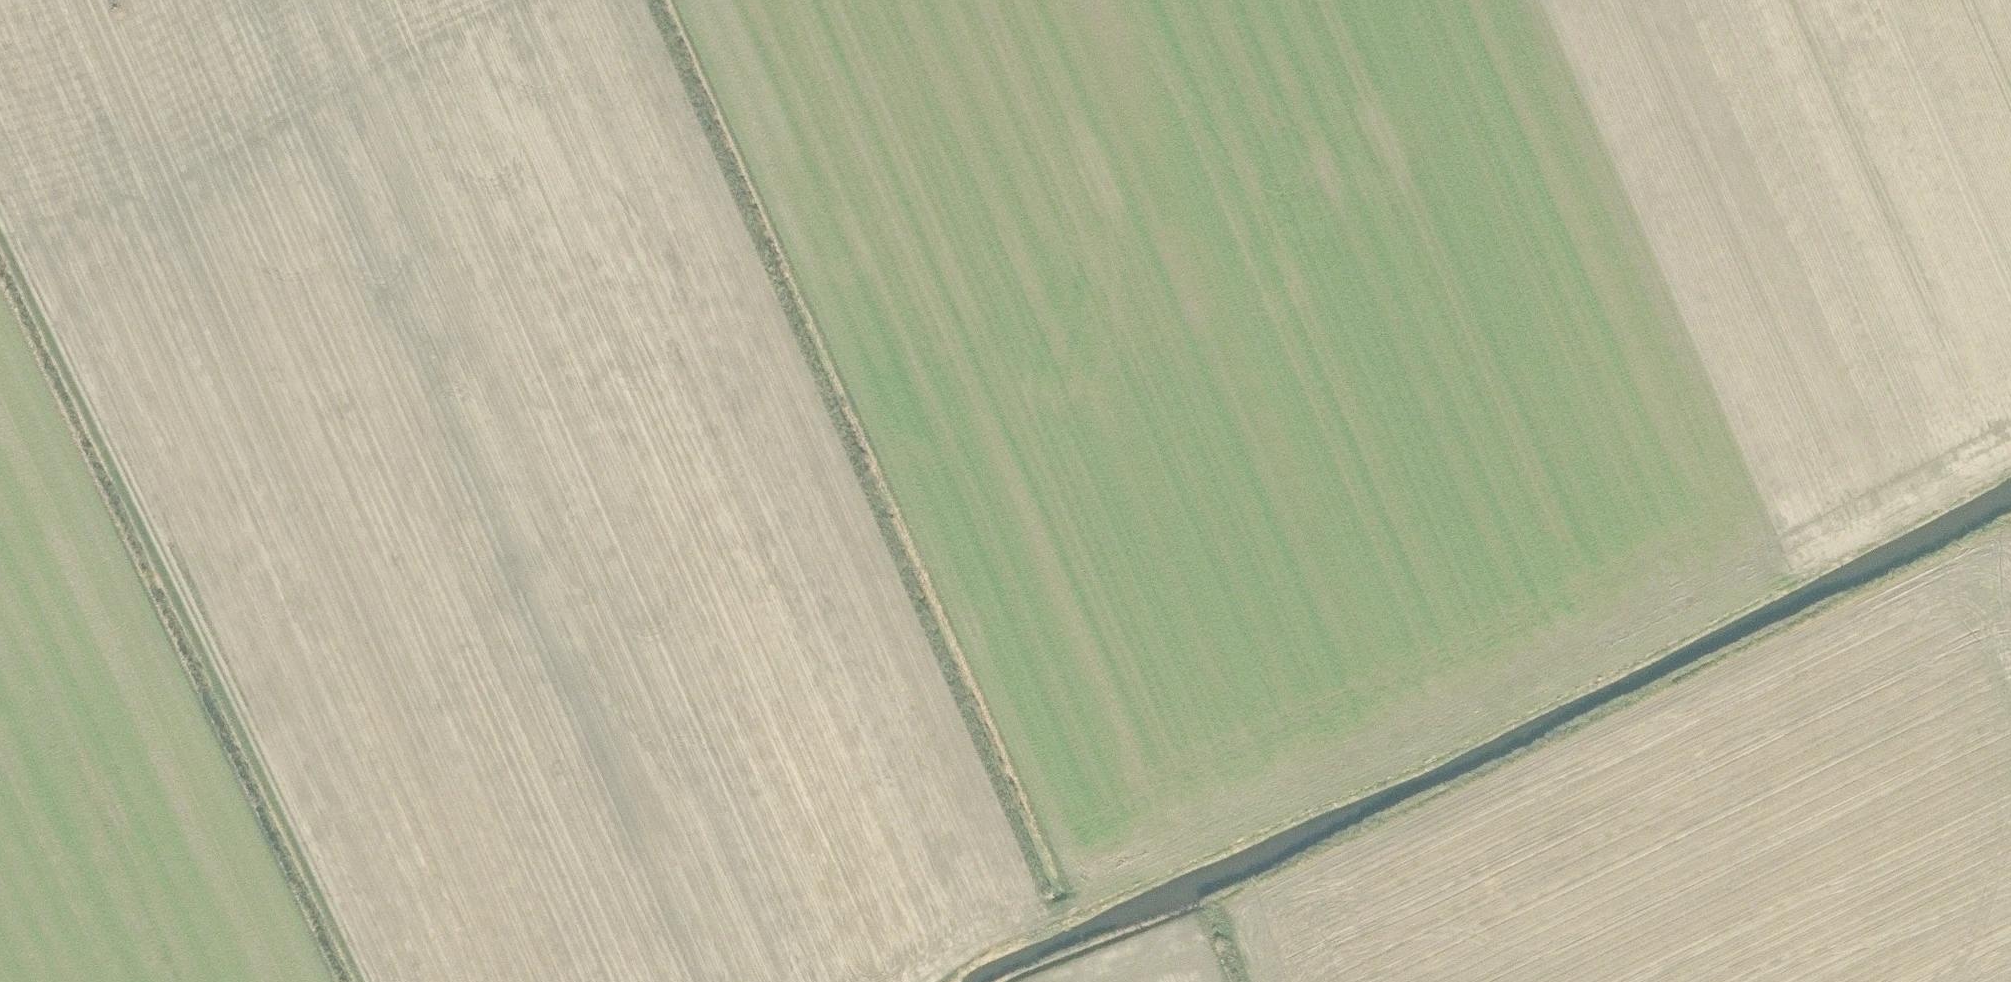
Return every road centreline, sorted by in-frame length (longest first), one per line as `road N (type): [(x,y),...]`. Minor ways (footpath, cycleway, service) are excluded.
road 1 (track): [(284,0),(724,981)]

